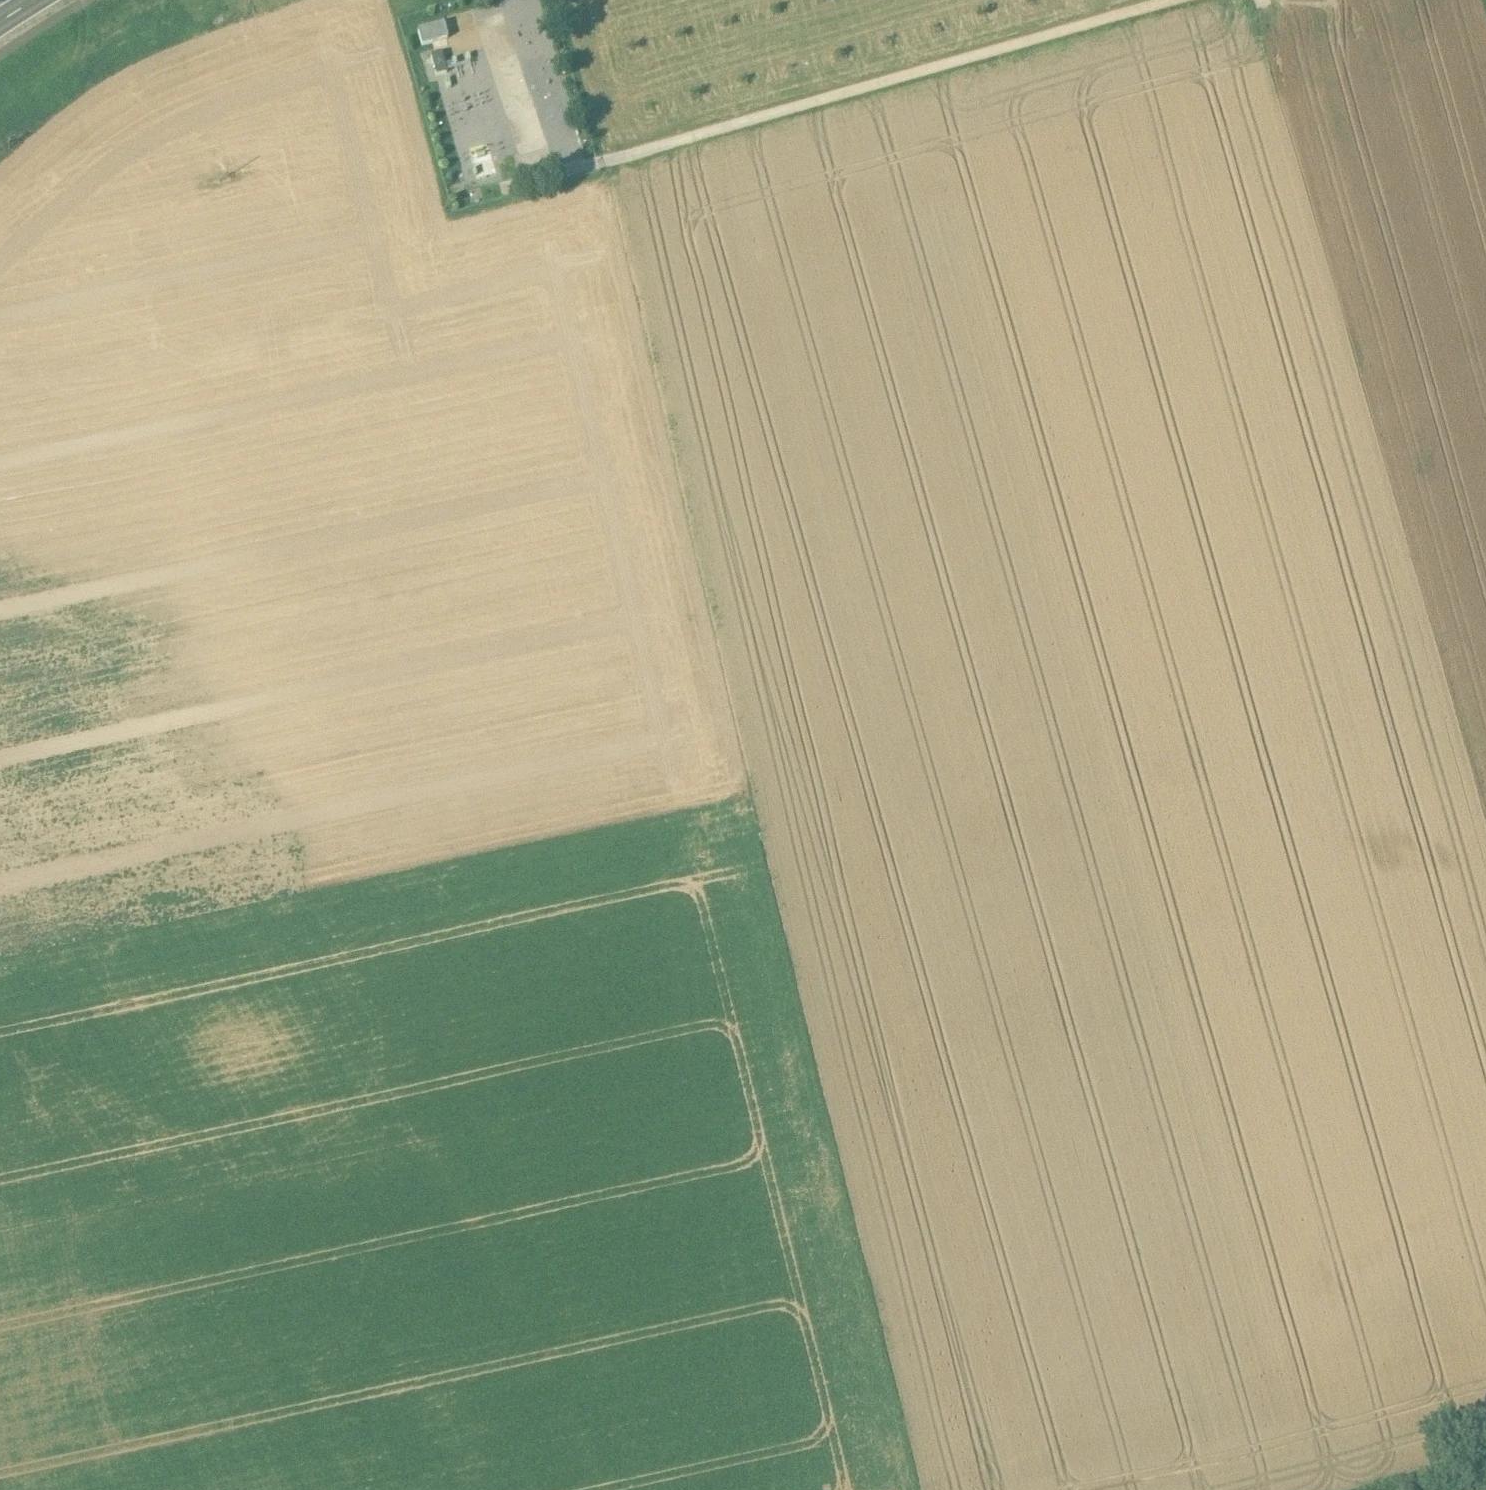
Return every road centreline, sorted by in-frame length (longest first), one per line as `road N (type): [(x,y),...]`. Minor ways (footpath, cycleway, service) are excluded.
road 1 (track): [(1164,0),(554,177)]

